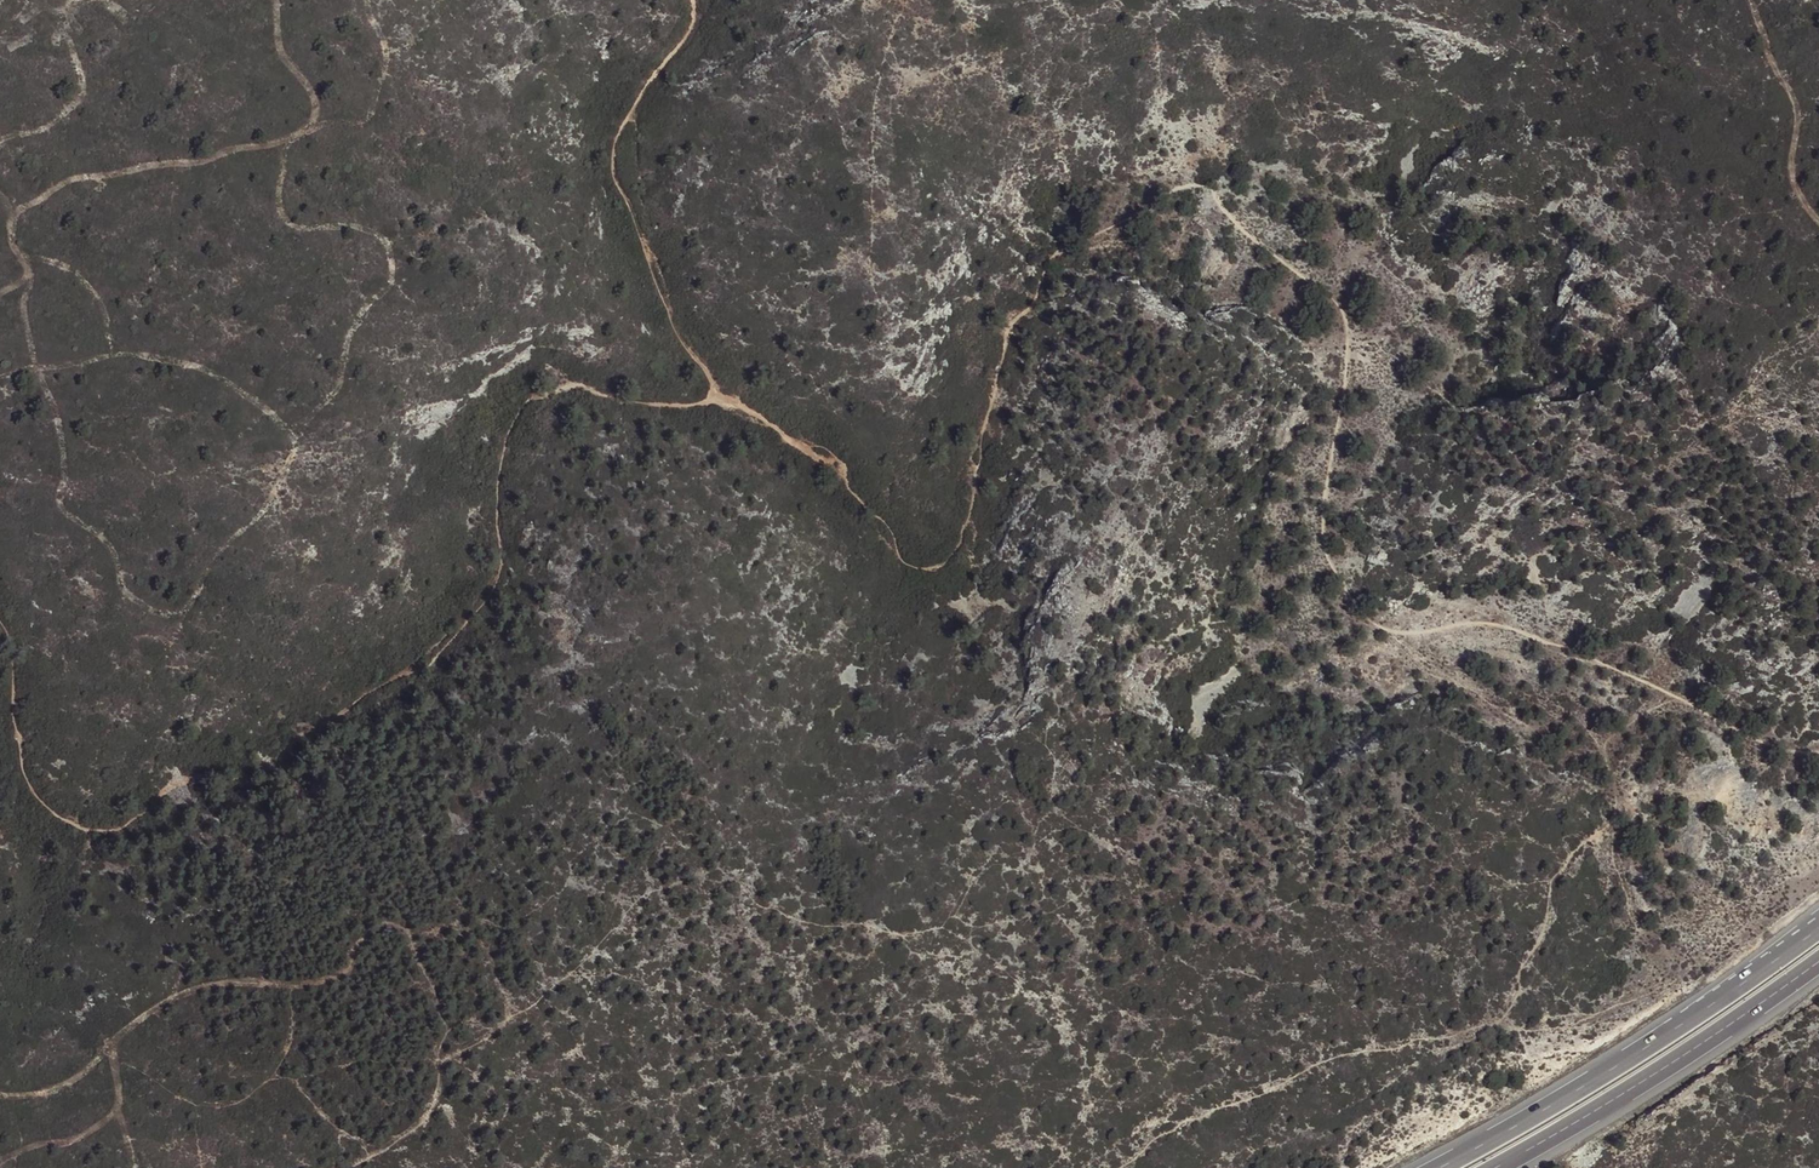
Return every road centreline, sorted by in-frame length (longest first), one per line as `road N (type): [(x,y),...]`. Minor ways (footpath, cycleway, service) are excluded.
road 1 (trunk): [(1495,1167),(1703,1045),(1818,963)]
road 2 (trunk): [(1719,997),(1438,1167)]
road 3 (trunk): [(1818,913),(1719,997)]
road 4 (trunk): [(1818,924),(1719,997)]

